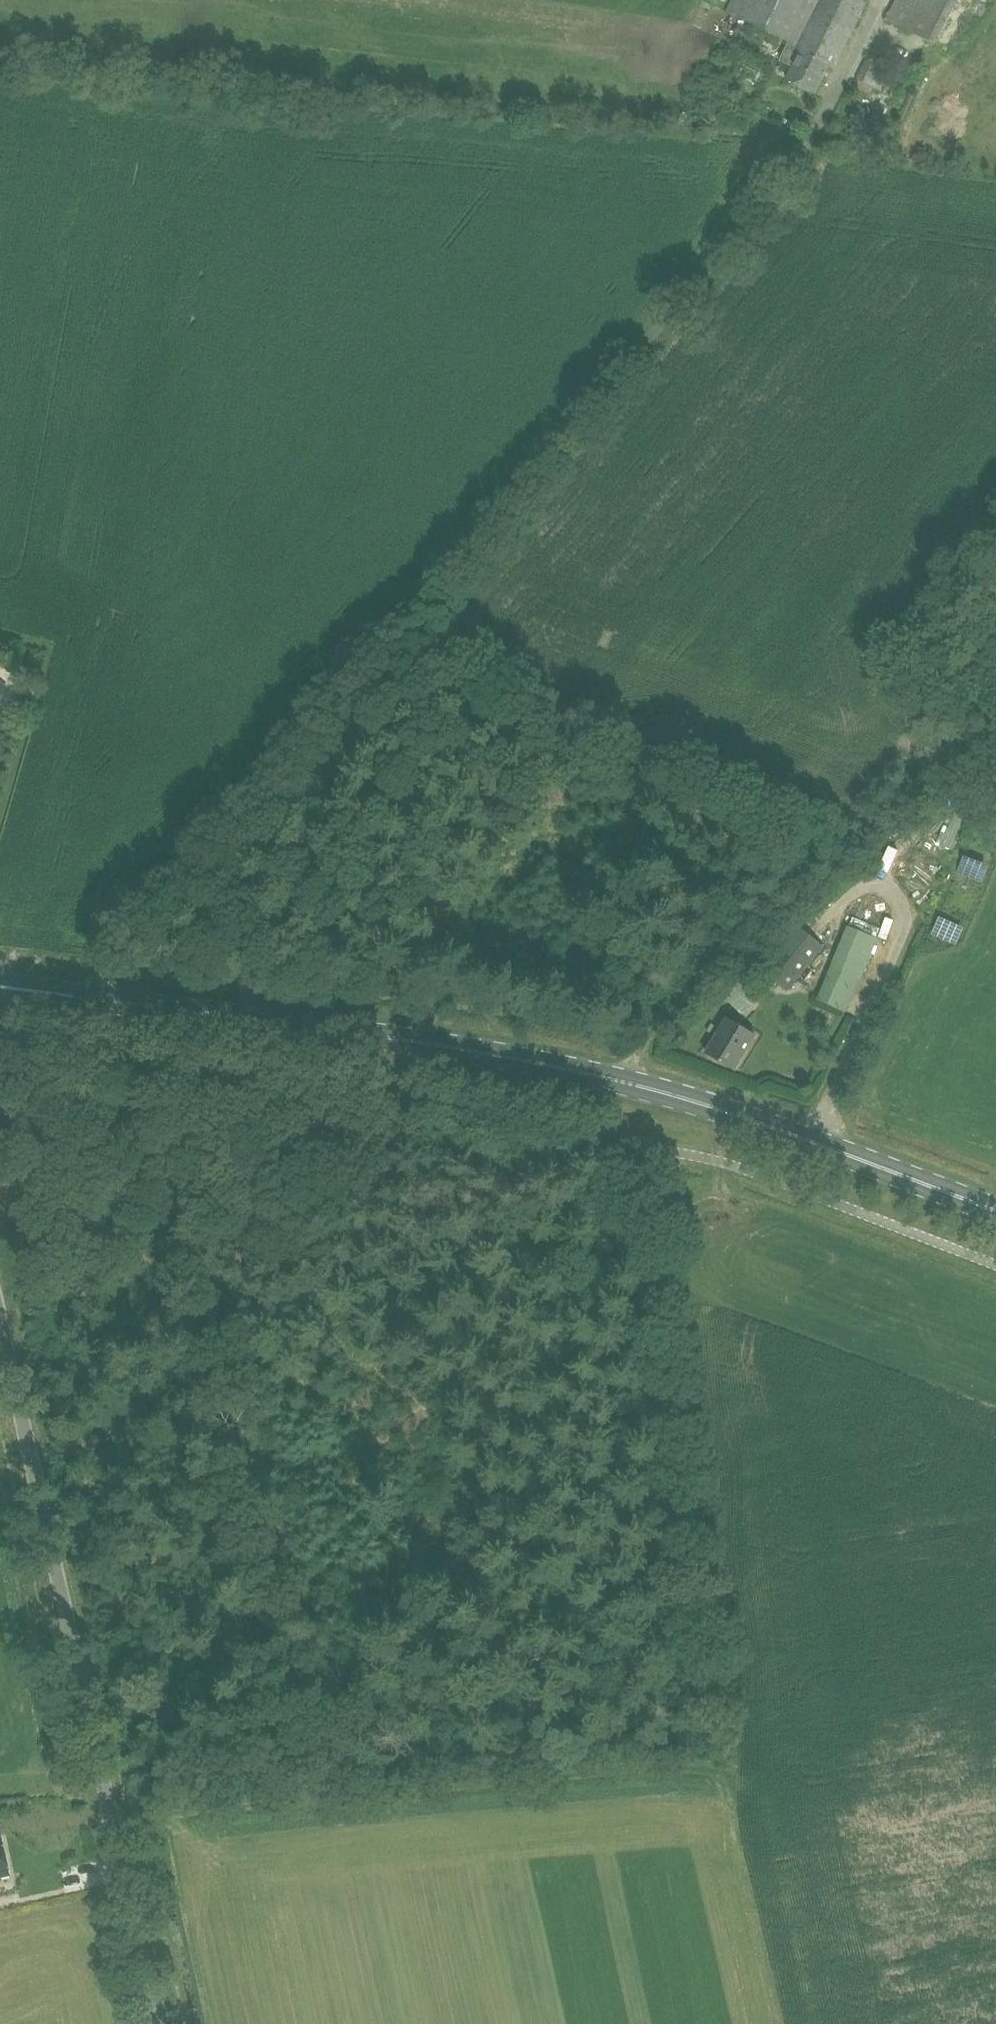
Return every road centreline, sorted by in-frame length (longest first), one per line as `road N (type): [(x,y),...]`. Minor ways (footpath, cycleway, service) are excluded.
road 1 (primary): [(995,1210),(756,1120),(567,1069),(390,1037),(0,987)]
road 2 (unclassified): [(158,2023),(0,1322)]

